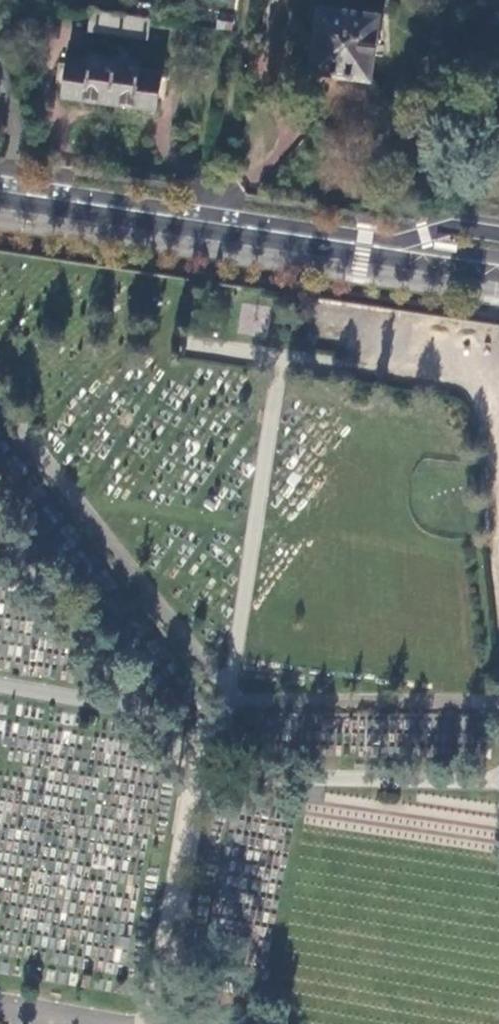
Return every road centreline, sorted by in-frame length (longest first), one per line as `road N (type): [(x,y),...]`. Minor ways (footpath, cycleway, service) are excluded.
road 1 (tertiary): [(0,203),(498,283)]

